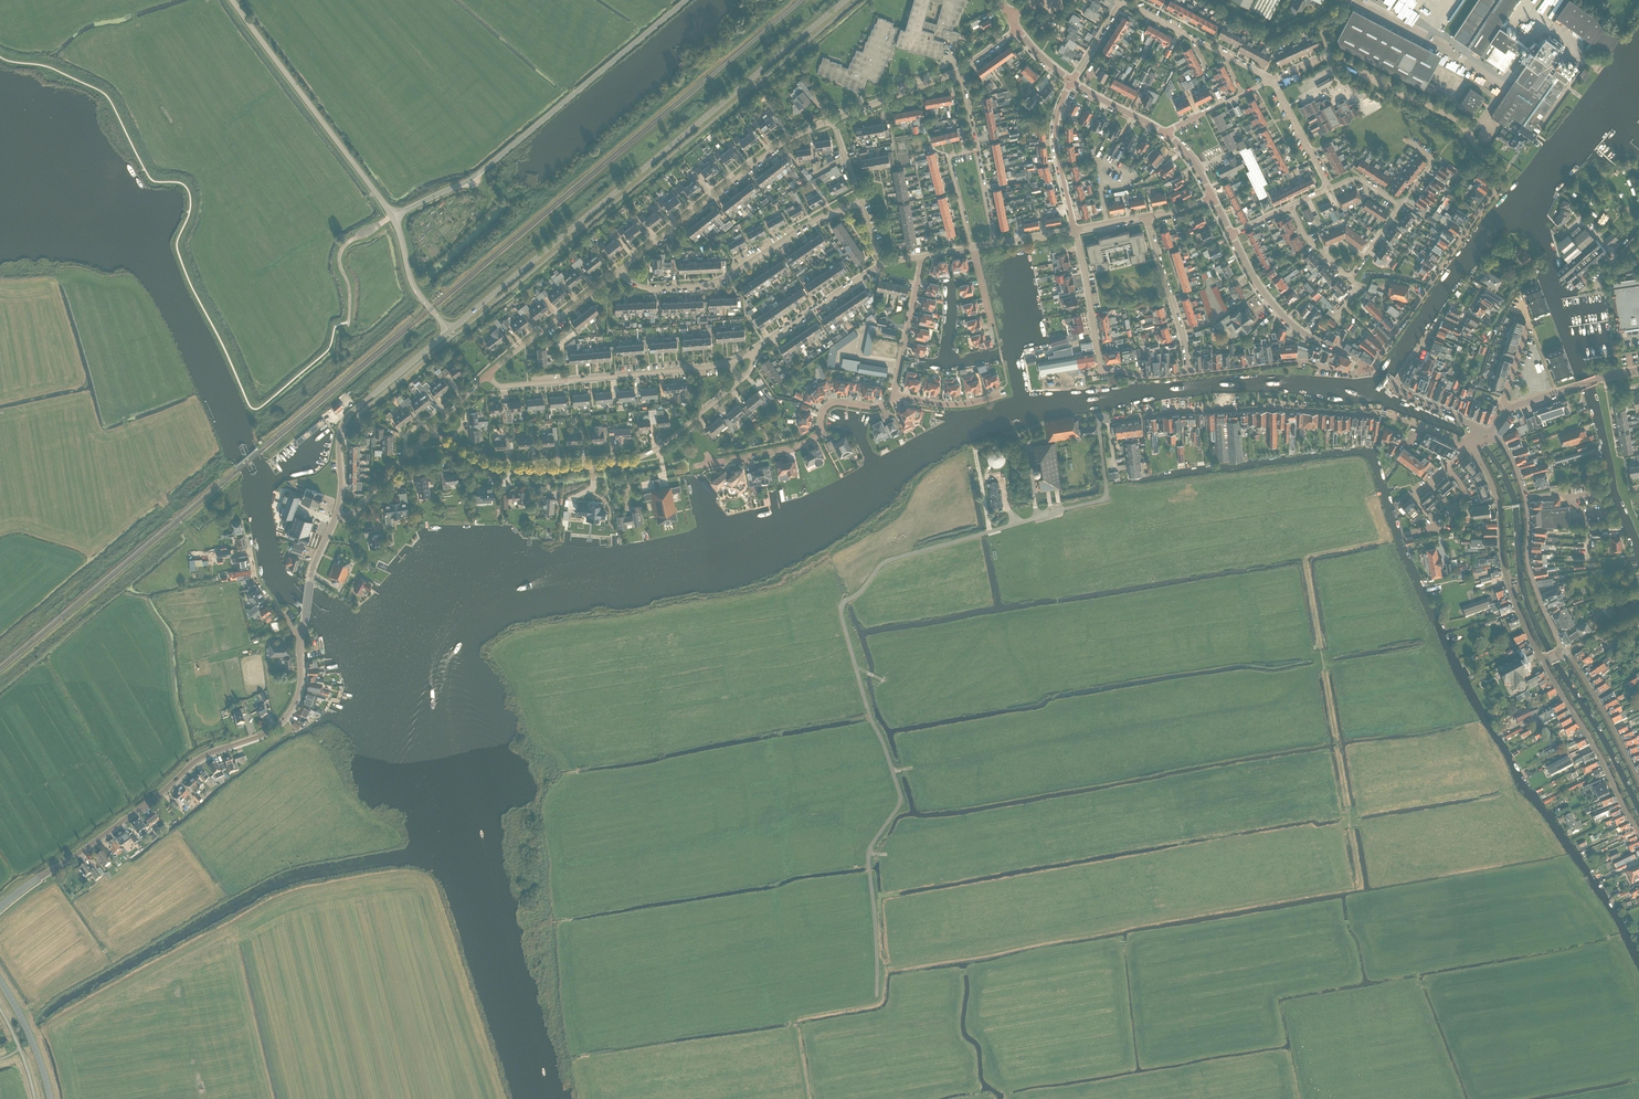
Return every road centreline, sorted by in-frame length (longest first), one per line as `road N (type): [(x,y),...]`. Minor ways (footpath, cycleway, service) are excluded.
road 1 (tertiary): [(449,331),(846,0)]
road 2 (tertiary): [(0,908),(195,761),(280,723),(299,692),(302,633)]
road 3 (unclassified): [(394,216),(475,177),(686,0)]
road 4 (residential): [(1471,448),(1381,412),(1229,408),(1115,419)]
road 5 (residential): [(432,432),(475,461),(506,468),(634,459),(662,447),(739,382)]
road 6 (residential): [(1372,370),(1497,188),(1498,176),(1467,133)]
road 7 (tertiary): [(394,216),(233,0)]
road 8 (residential): [(619,271),(647,288),(714,283),(816,220),(860,203)]
road 9 (unclassified): [(619,271),(783,143),(831,122)]
road 10 (unclassified): [(483,377),(500,388),(728,366)]
road 11 (residential): [(1565,652),(1531,572),(1519,478),(1489,435)]
road 12 (tertiary): [(336,513),(346,417),(449,331)]
road 13 (residential): [(1188,374),(1101,371),(1075,231)]
road 14 (residential): [(1471,448),(1494,487),(1503,566),(1543,662)]
road 15 (residential): [(895,395),(875,409),(831,405),(815,439),(796,447),(697,468)]
road 16 (residential): [(1271,80),(1329,54),(1467,133)]
road 17 (residential): [(1543,662),(1638,832)]
road 18 (tertiary): [(1366,365),(1290,323),(1232,234)]
road 19 (residential): [(1188,374),(1293,360),(1353,373),(1366,365)]
road 20 (unclassified): [(483,377),(619,271)]
road 21 (track): [(877,995),(795,1017),(804,1098)]
road 22 (residential): [(1188,374),(1148,216)]
road 23 (residential): [(1075,231),(1054,136),(1072,81)]
road 24 (unclassified): [(756,350),(881,265)]
road 25 (residential): [(1638,781),(1565,652)]
road 26 (residential): [(1394,386),(1440,318),(1459,327),(1480,290)]
road 27 (residential): [(922,256),(895,395)]
road 28 (unclassified): [(349,327),(341,250),(394,216)]
road 29 (unclassified): [(831,122),(961,71)]
road 30 (tertiary): [(1638,370),(1508,409)]
road 31 (unclassified): [(336,513),(350,516),(432,432)]
road 32 (tertiary): [(449,331),(413,285),(394,216)]
road 33 (residential): [(302,633),(258,582),(247,521)]
road 34 (tertiary): [(51,1098),(0,981)]
road 35 (tertiary): [(302,633),(310,582),(336,513)]
road 36 (residential): [(1329,188),(1271,80)]
road 37 (residential): [(976,149),(949,160),(972,248)]

